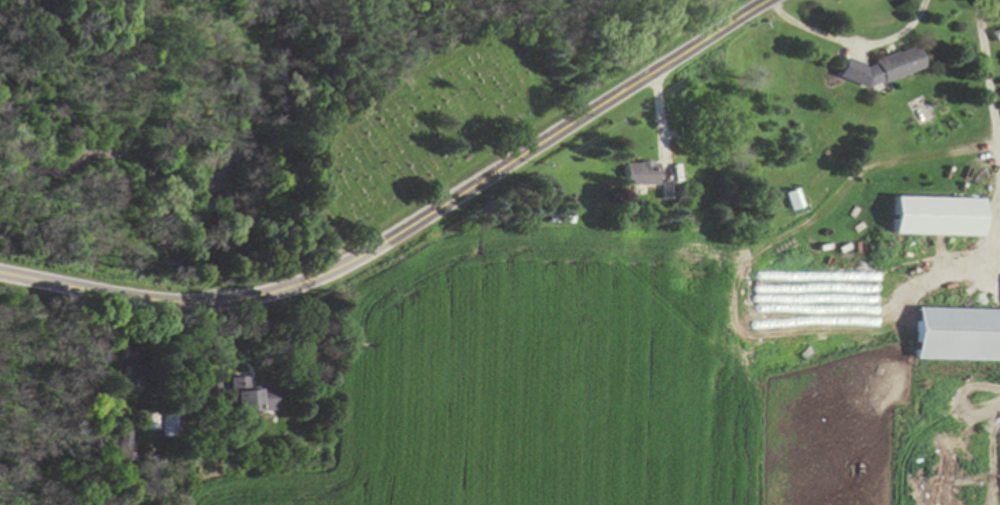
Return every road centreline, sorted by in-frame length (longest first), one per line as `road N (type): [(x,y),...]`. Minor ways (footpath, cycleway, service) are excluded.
road 1 (secondary): [(0,273),(196,304),(314,281),(771,0)]

